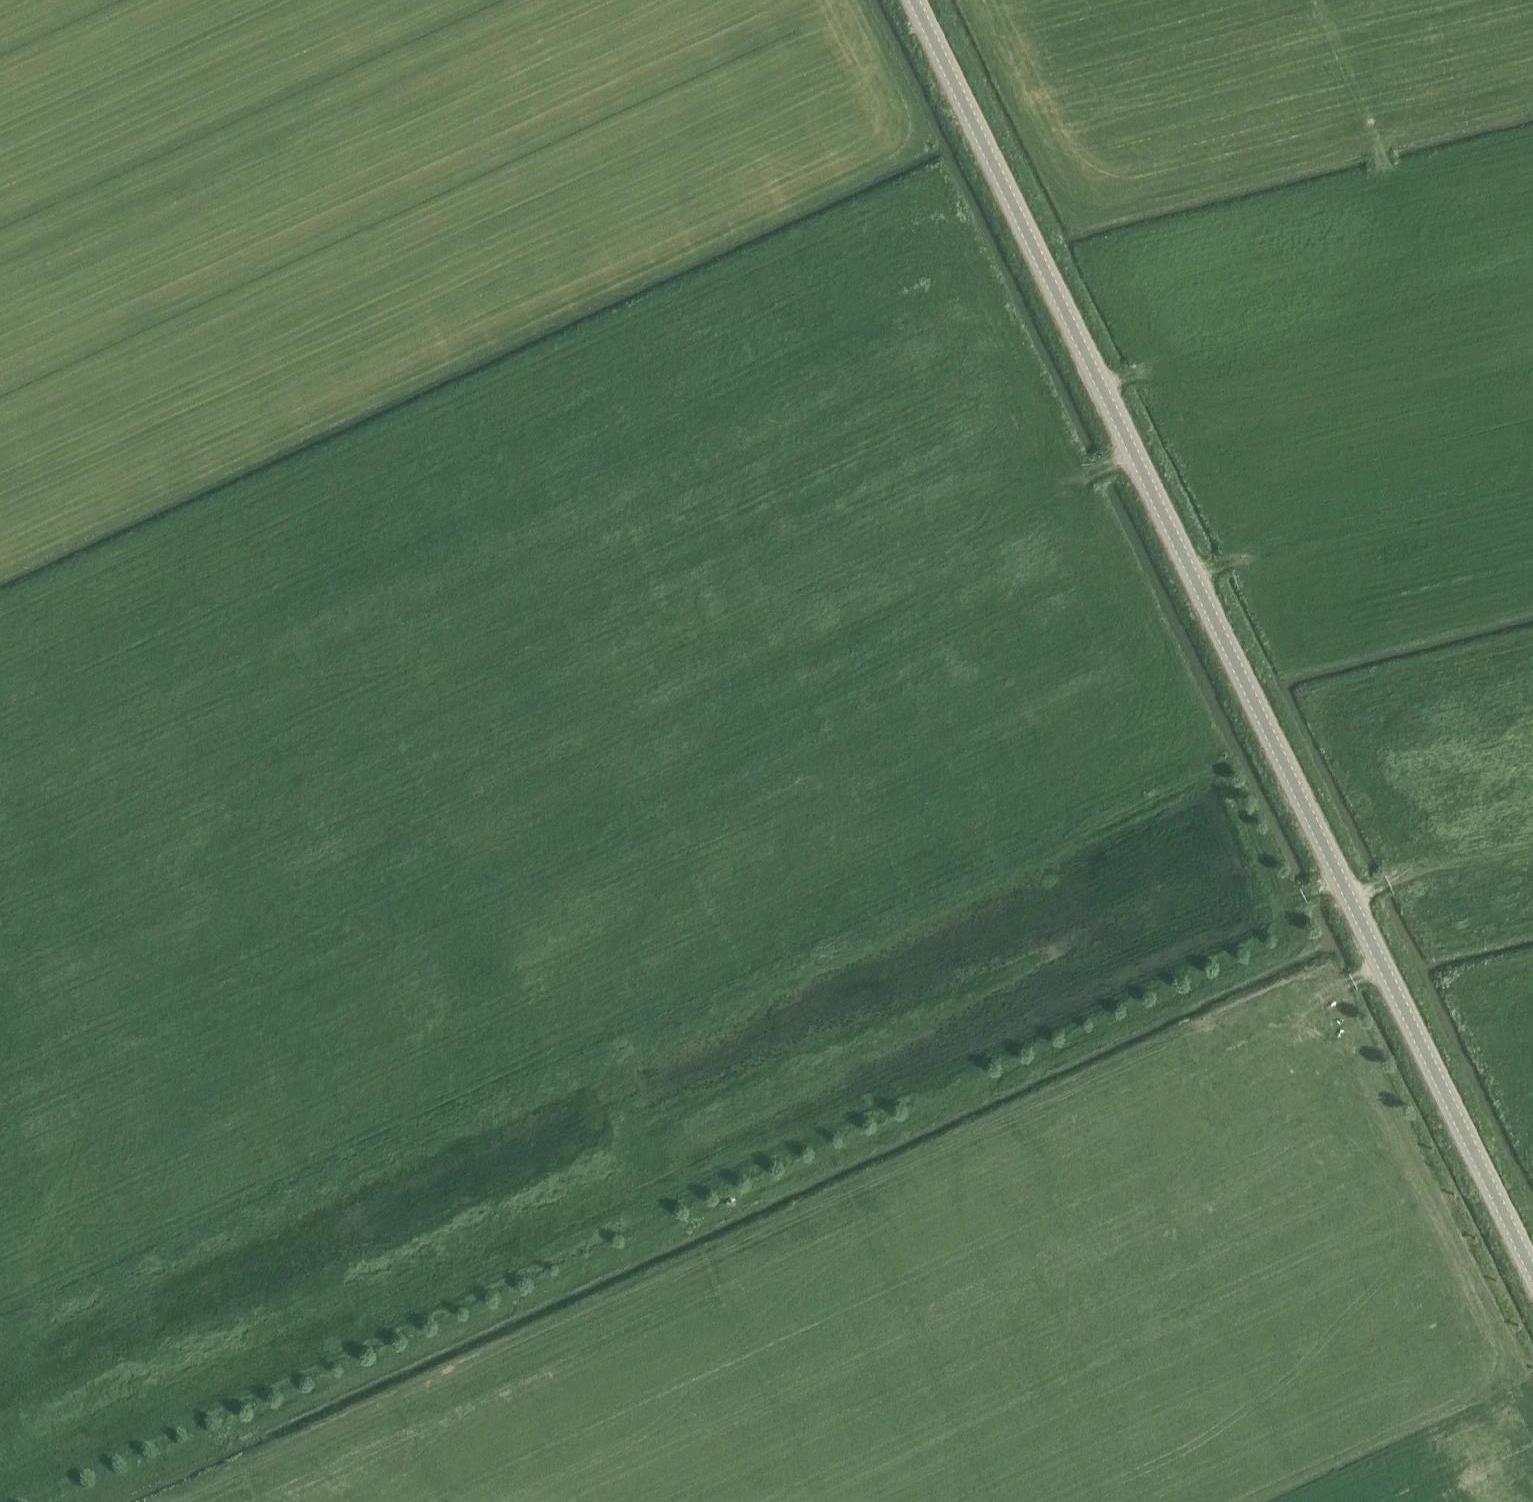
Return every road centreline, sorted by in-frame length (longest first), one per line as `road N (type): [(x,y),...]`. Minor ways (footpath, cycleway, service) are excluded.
road 1 (tertiary): [(1532,1255),(911,0)]

